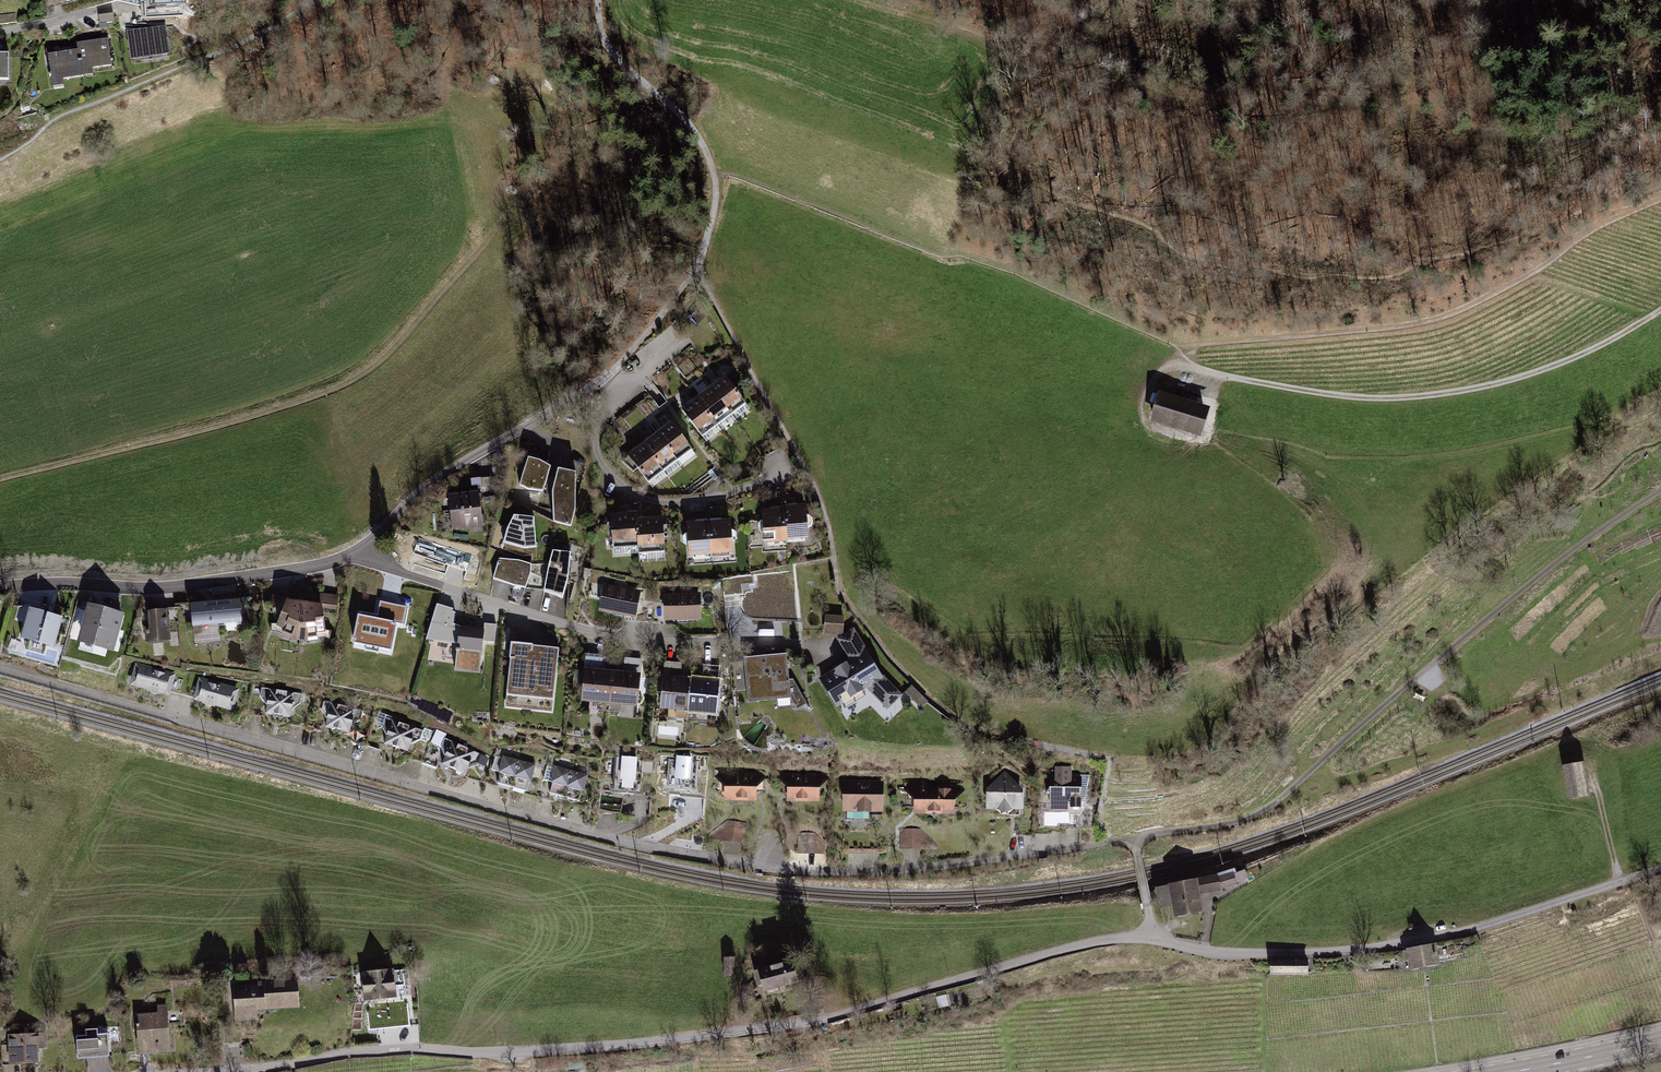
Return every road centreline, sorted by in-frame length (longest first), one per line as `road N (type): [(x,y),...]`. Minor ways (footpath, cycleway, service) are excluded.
road 1 (residential): [(0,670),(515,814),(784,869),(926,868),(1134,842)]
road 2 (residential): [(117,1071),(388,1050),(532,1054),(719,1038),(801,1026),(1097,941),(1149,937)]
road 3 (track): [(0,480),(319,396),(367,371),(519,200),(540,145)]
road 4 (track): [(1149,937),(1236,953),(1348,951),(1475,928),(1660,868)]
road 5 (track): [(1176,347),(1448,316),(1660,199)]
road 6 (track): [(1196,369),(1348,396),(1434,395),(1541,370),(1660,311)]
road 7 (residential): [(362,554),(396,572),(621,640),(803,646)]
road 8 (residential): [(0,590),(154,591),(316,570),(362,554)]
road 9 (track): [(695,268),(715,210),(710,163),(687,122),(612,52),(598,0)]
road 10 (residential): [(362,554),(448,474),(582,392)]
road 11 (track): [(582,392),(646,333),(695,268)]
road 12 (primary): [(1660,1040),(1507,1071)]
road 13 (track): [(1173,435),(1147,421),(1147,391),(1166,368),(1196,369)]

